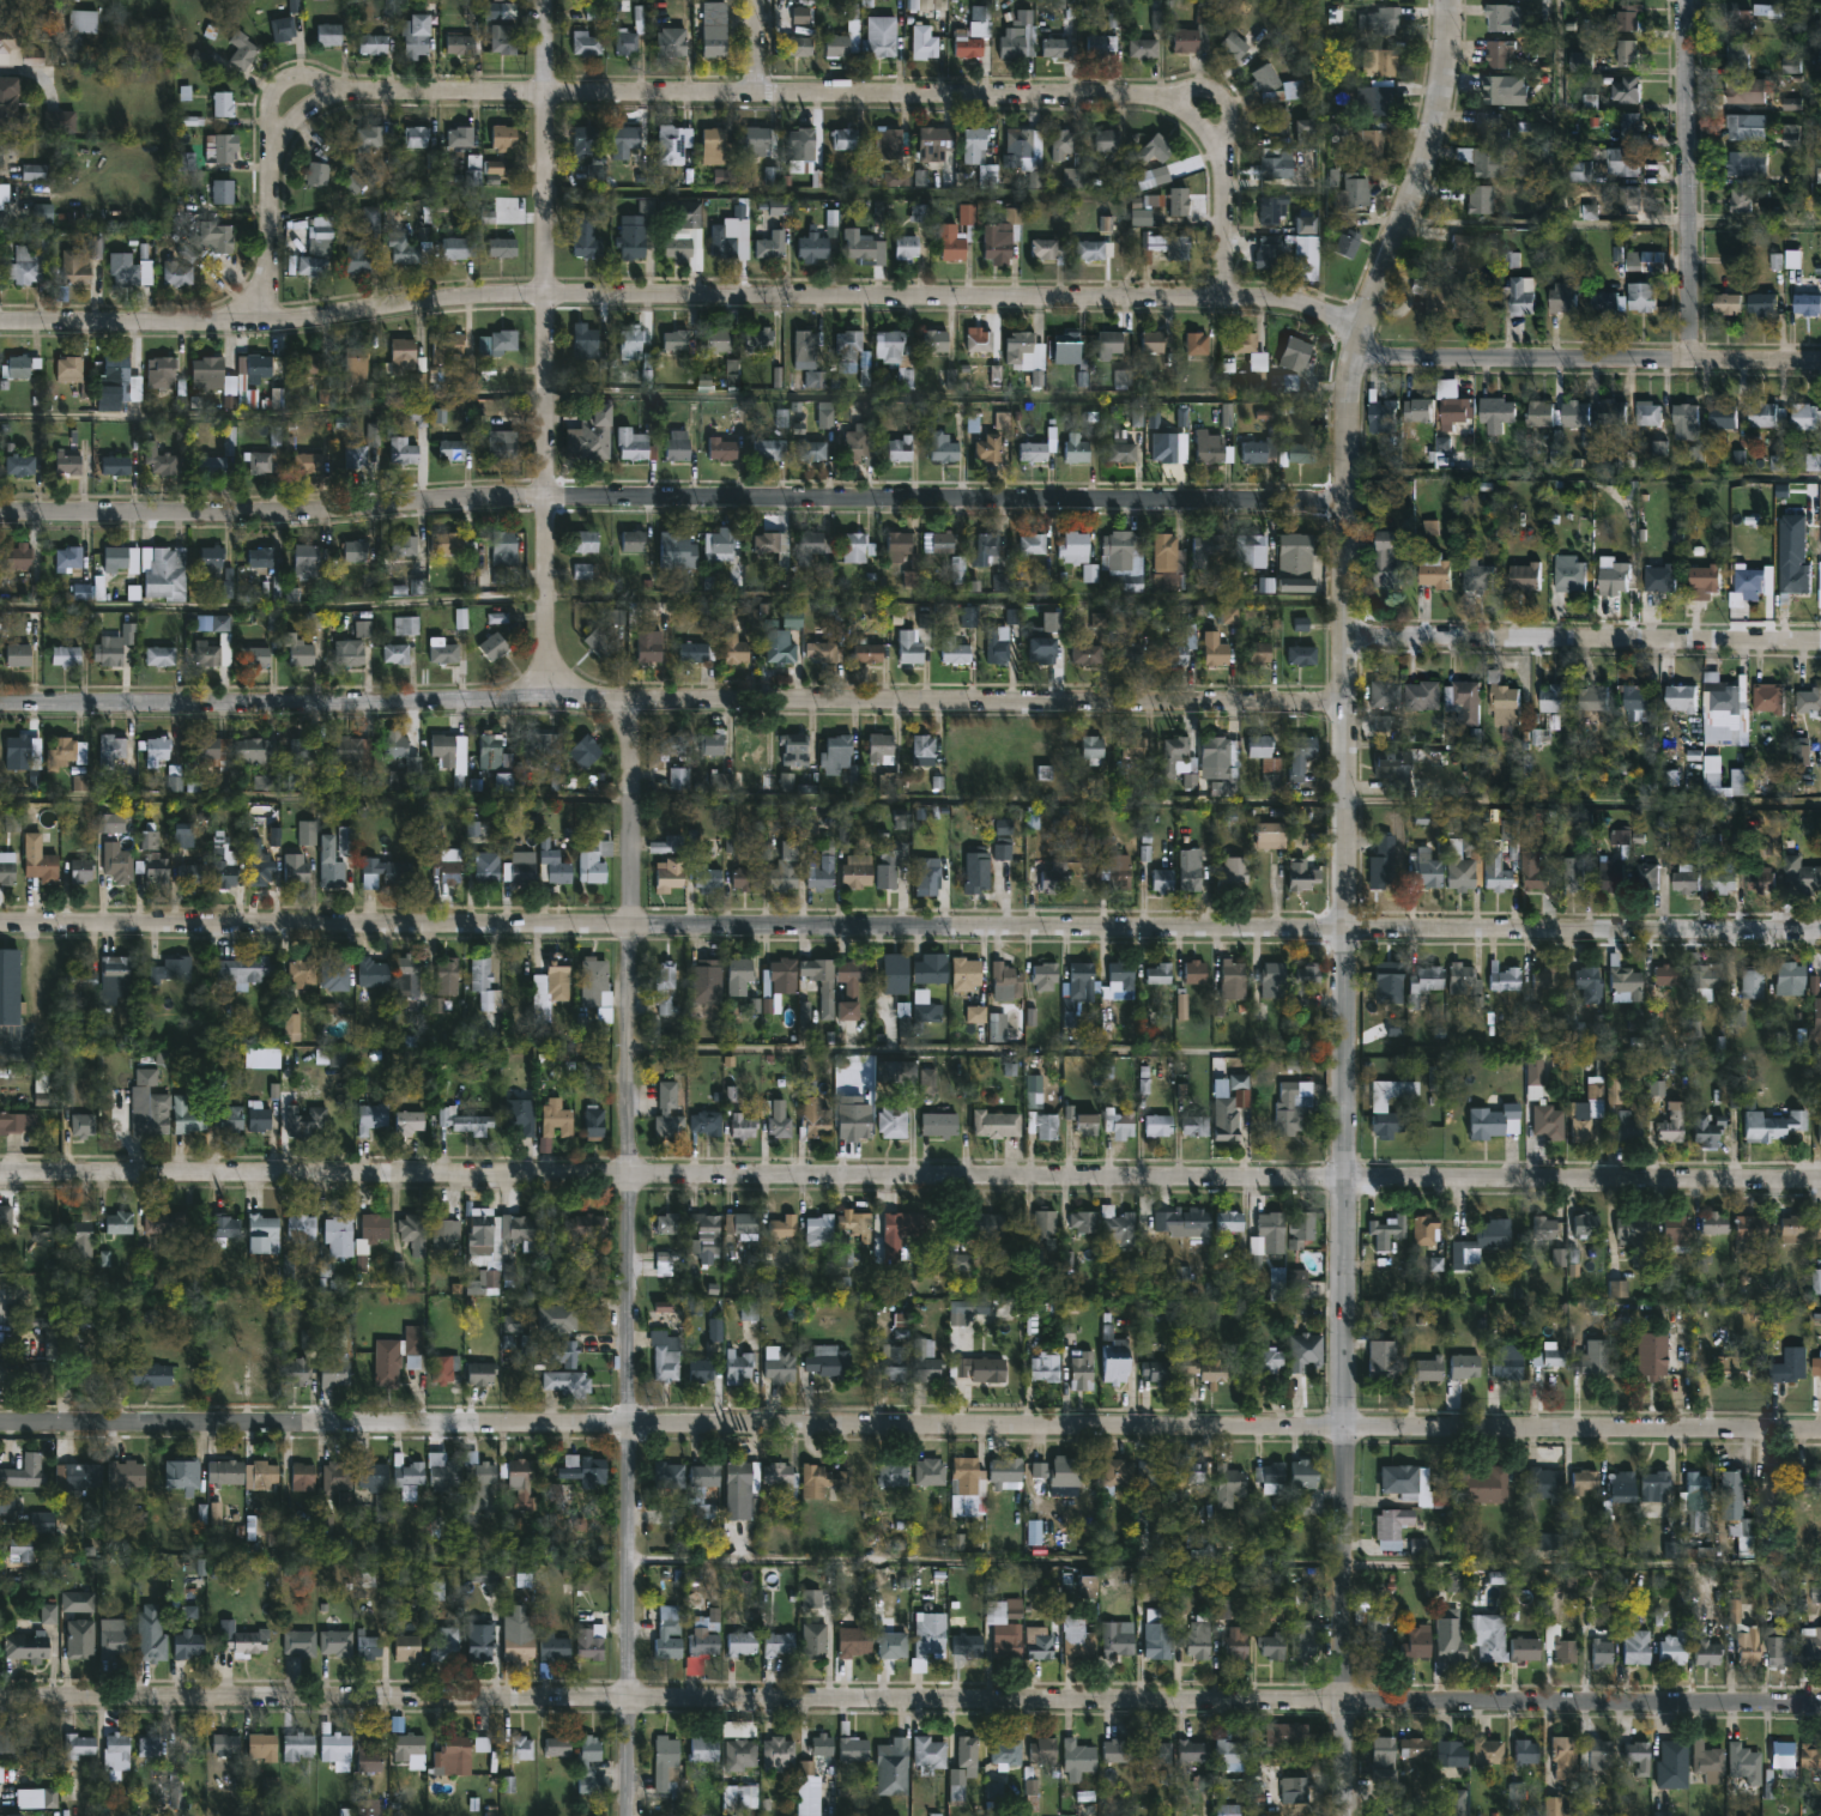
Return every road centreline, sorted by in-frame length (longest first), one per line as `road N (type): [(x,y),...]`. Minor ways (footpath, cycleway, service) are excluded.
road 1 (residential): [(1820,363),(1391,357),(1285,297),(468,295),(267,321),(0,320)]
road 2 (residential): [(1820,1433),(0,1421)]
road 3 (residential): [(1820,1702),(0,1696)]
road 4 (residential): [(1820,1181),(0,1178)]
road 5 (residential): [(1820,927),(0,928)]
road 6 (residential): [(1355,335),(1345,400),(1345,1815)]
road 7 (residential): [(1347,501),(470,502),(198,519),(0,513)]
road 8 (residential): [(1347,704),(545,698),(0,709)]
road 9 (residential): [(634,698),(632,1815)]
road 10 (residential): [(1194,122),(1169,102),(1142,96),(353,91),(303,109)]
road 11 (residential): [(550,0),(545,698)]
road 12 (residential): [(1820,640),(1347,635)]
road 13 (residential): [(1688,0),(1689,359)]
road 14 (residential): [(1451,0),(1438,115),(1418,186),(1355,335)]
road 15 (residential): [(303,109),(285,125),(271,162),(267,321)]
road 16 (residential): [(1227,297),(1222,175),(1194,122)]
road 17 (residential): [(339,93),(297,75),(280,83),(266,122),(274,144)]

